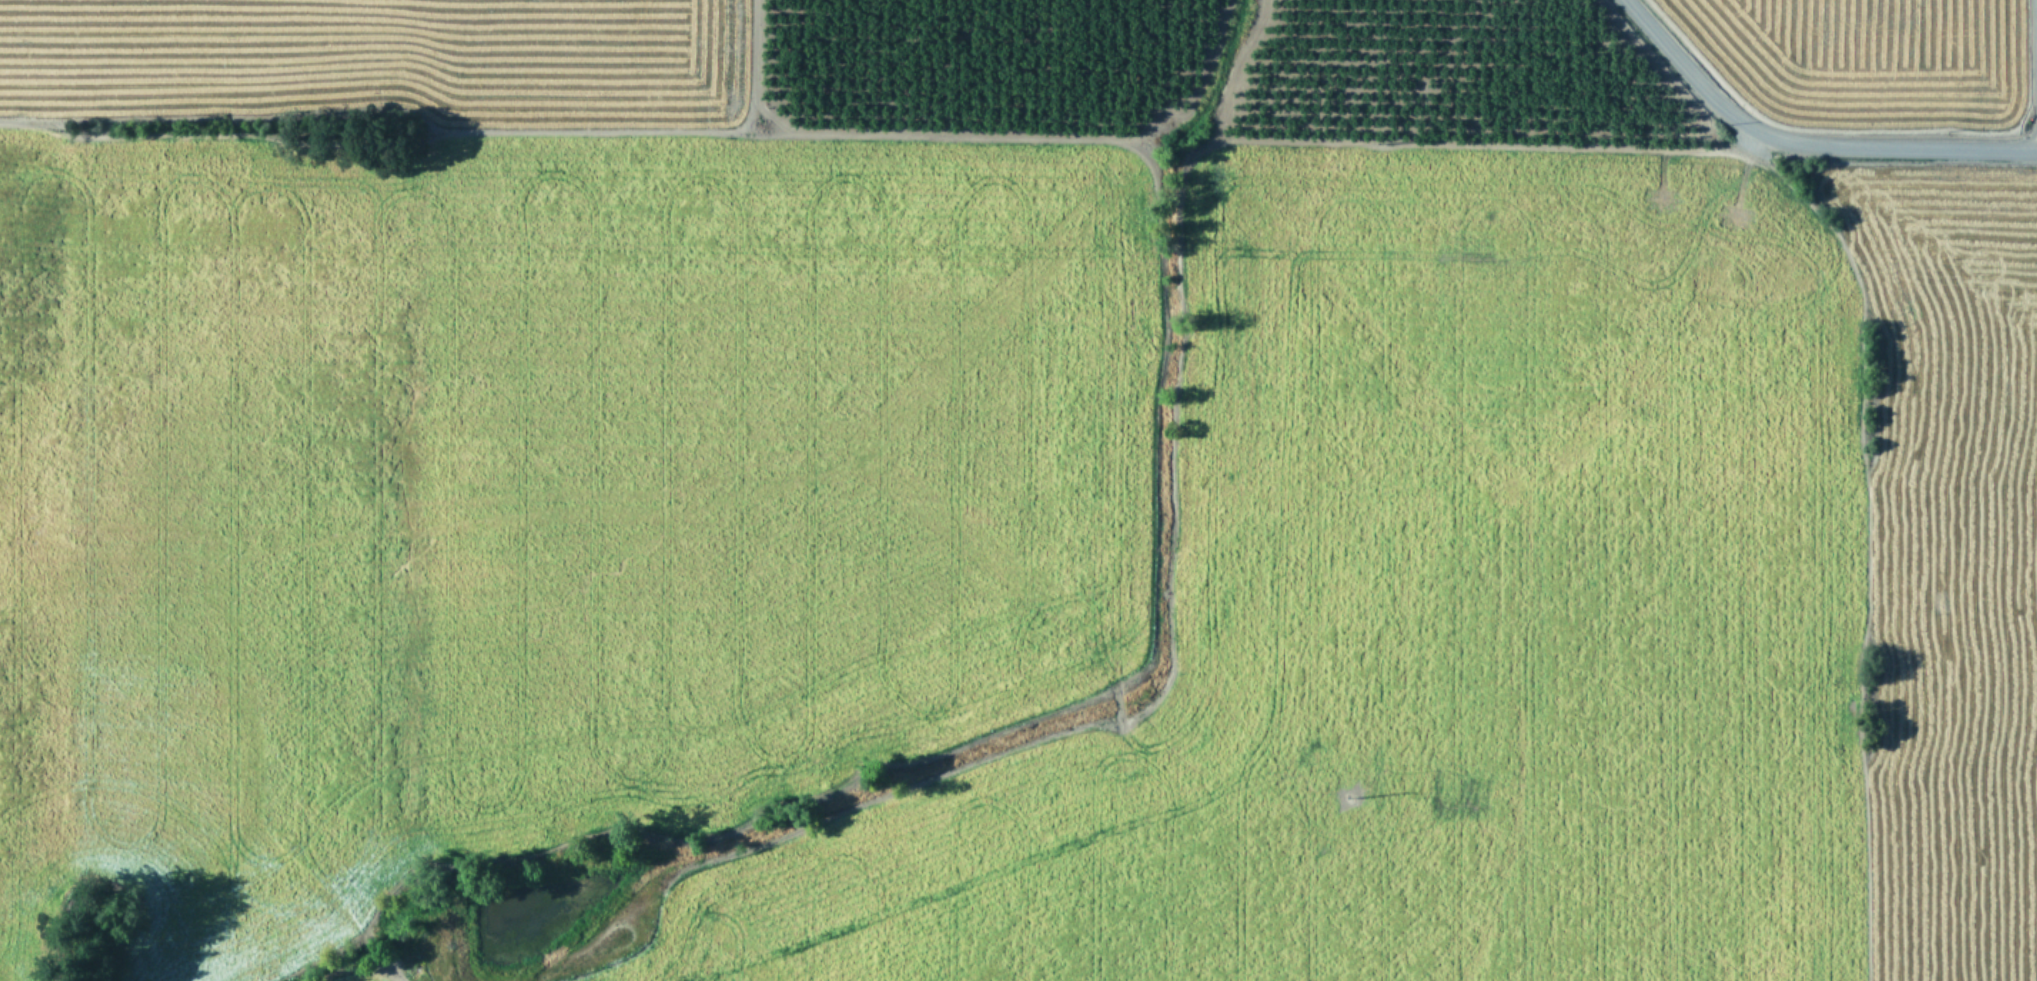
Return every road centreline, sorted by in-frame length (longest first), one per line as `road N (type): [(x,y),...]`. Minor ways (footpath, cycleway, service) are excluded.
road 1 (residential): [(2036,149),(1810,146),(1769,137),(1710,97),(1624,0)]

